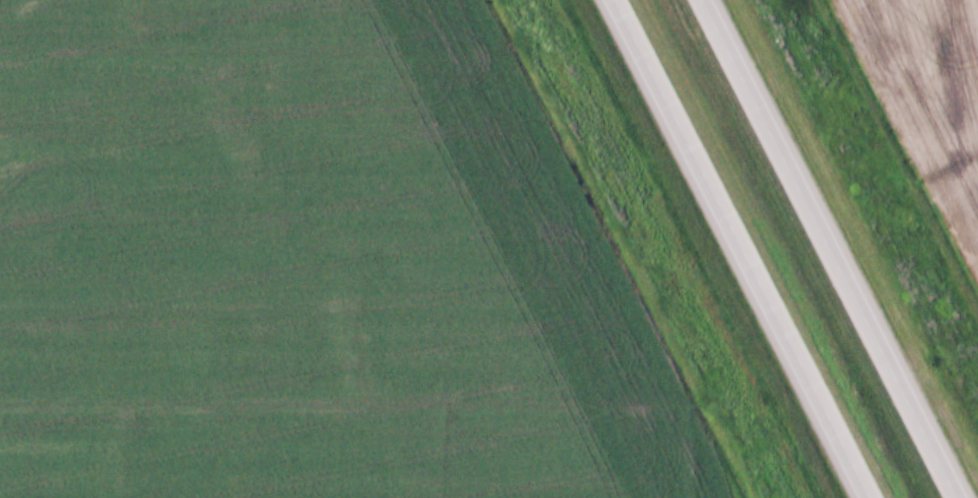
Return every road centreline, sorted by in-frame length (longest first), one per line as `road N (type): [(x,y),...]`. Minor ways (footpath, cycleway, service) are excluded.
road 1 (motorway): [(959,497),(701,0)]
road 2 (motorway): [(616,0),(870,497)]

